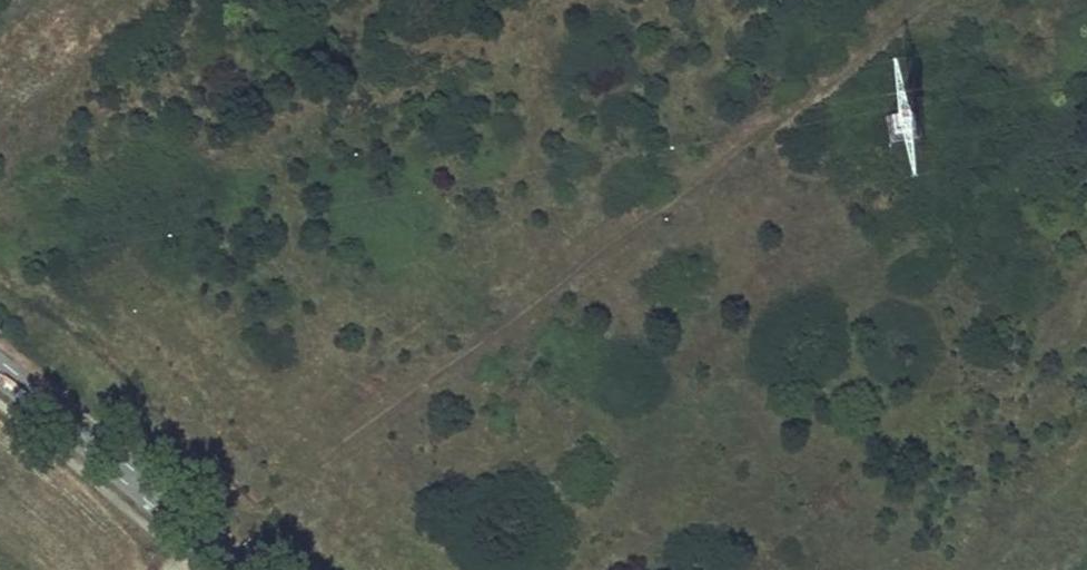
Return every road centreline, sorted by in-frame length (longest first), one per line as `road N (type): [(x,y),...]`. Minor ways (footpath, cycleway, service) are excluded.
road 1 (tertiary): [(0,370),(226,569)]

